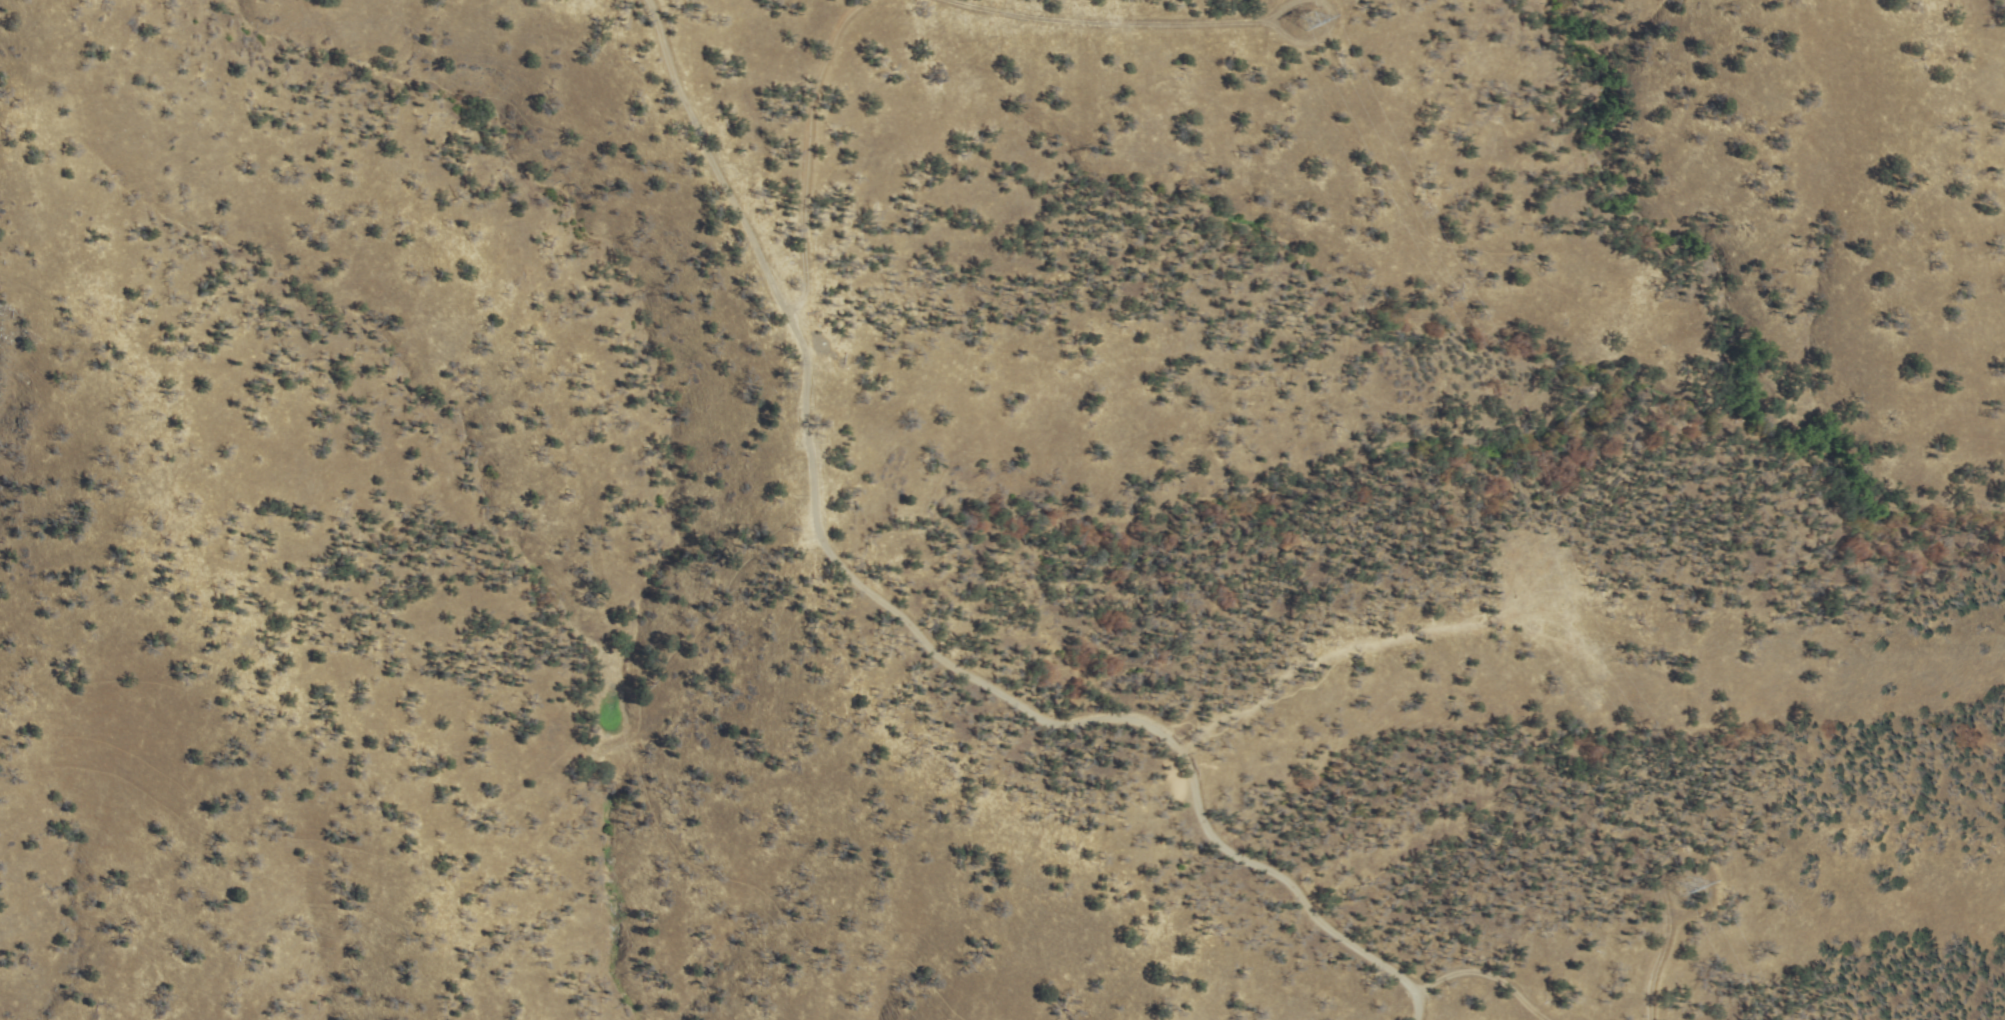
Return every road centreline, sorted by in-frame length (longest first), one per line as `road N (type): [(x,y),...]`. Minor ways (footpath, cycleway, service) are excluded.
road 1 (track): [(1428,1019),(1262,829),(960,659),(864,526),(800,371),(790,297),(721,110),(667,0)]

